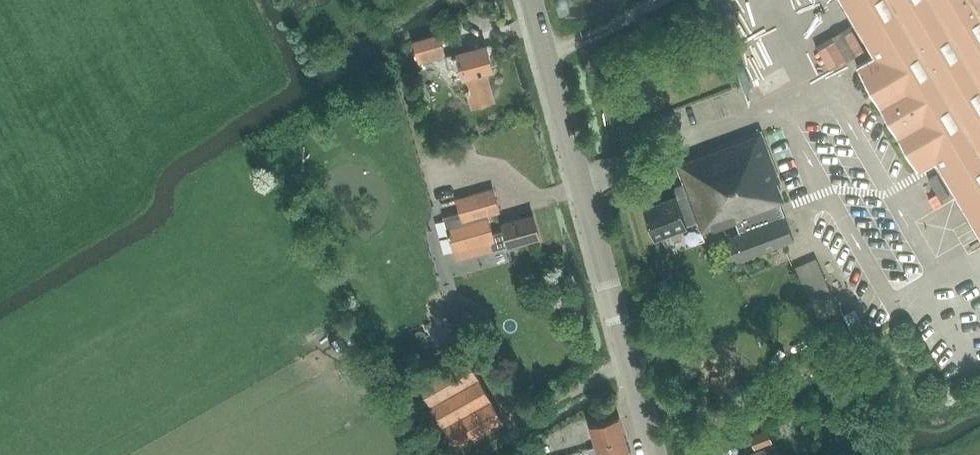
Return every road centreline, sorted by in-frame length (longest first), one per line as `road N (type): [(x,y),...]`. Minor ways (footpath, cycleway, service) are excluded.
road 1 (tertiary): [(655,454),(532,0)]

